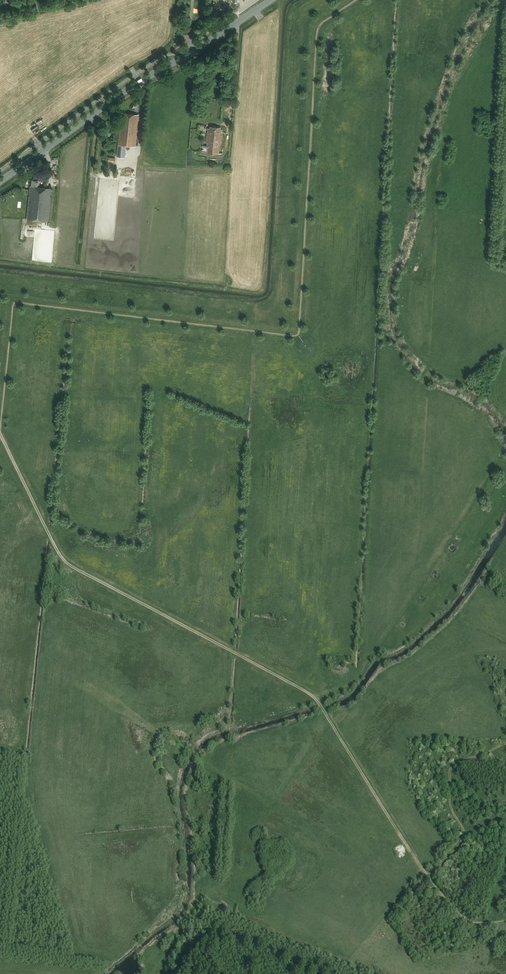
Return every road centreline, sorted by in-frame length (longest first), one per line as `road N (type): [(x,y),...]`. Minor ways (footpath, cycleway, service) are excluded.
road 1 (track): [(0,433),(62,559),(312,695),(410,852)]
road 2 (secondary): [(0,181),(141,81)]
road 3 (secondary): [(141,81),(270,0)]

